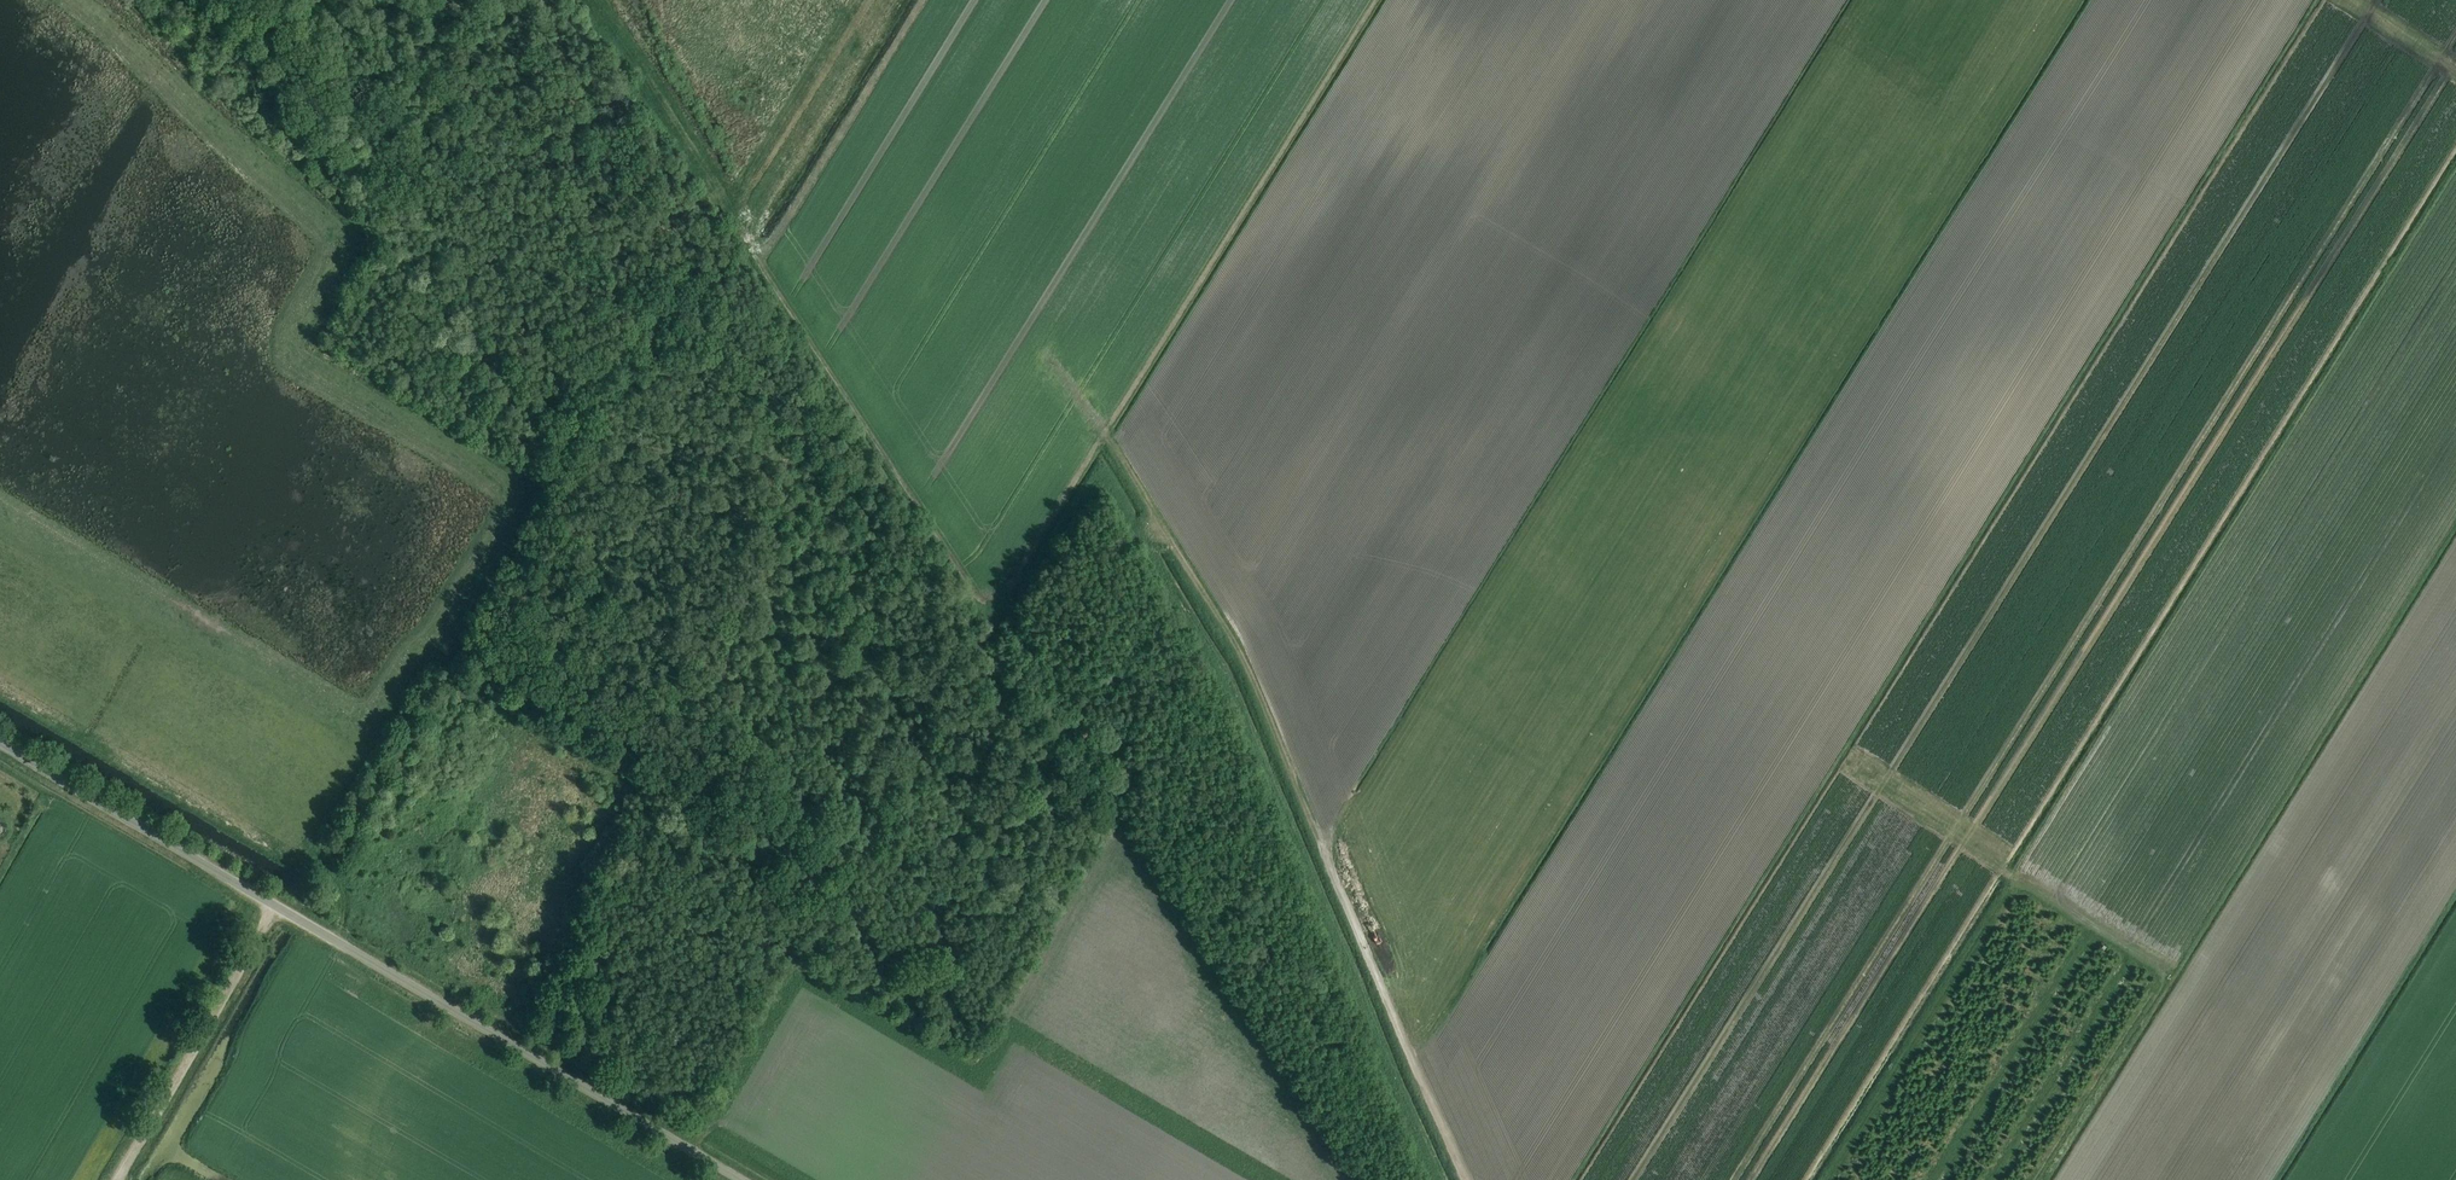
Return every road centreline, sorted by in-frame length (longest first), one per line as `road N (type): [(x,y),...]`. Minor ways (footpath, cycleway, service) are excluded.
road 1 (unclassified): [(740,1179),(0,743)]
road 2 (track): [(1467,1179),(1254,684),(1110,442)]
road 3 (track): [(2038,1179),(2162,982),(2023,888),(2008,893),(1830,1179)]
road 4 (track): [(273,905),(113,1179)]
road 5 (track): [(926,0),(774,244)]

